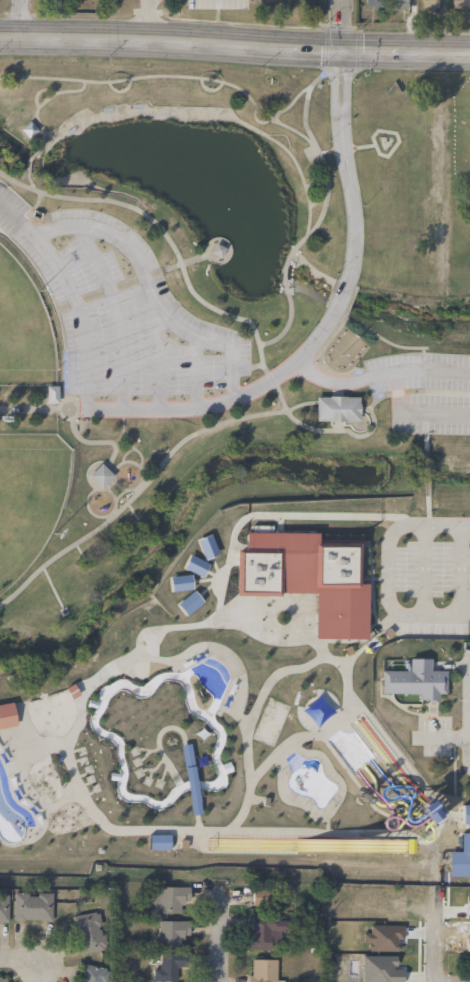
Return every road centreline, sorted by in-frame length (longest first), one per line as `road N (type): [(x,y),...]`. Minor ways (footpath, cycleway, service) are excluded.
road 1 (secondary): [(0,36),(469,54)]

